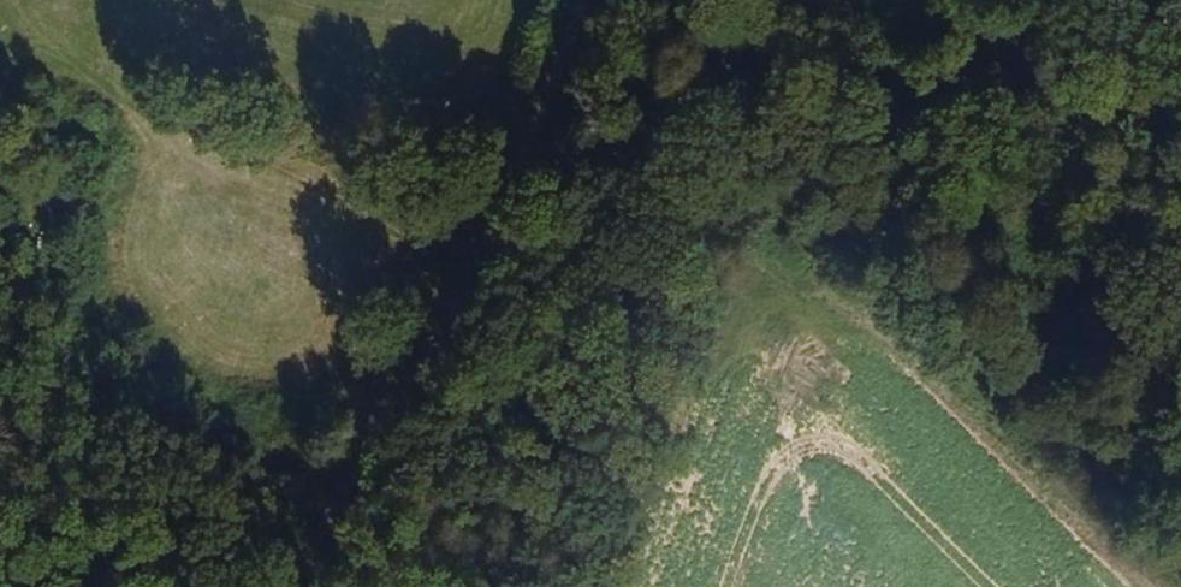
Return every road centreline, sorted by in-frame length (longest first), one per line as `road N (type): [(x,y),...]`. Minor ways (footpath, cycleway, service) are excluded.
road 1 (tertiary): [(288,586),(512,190),(586,0)]

